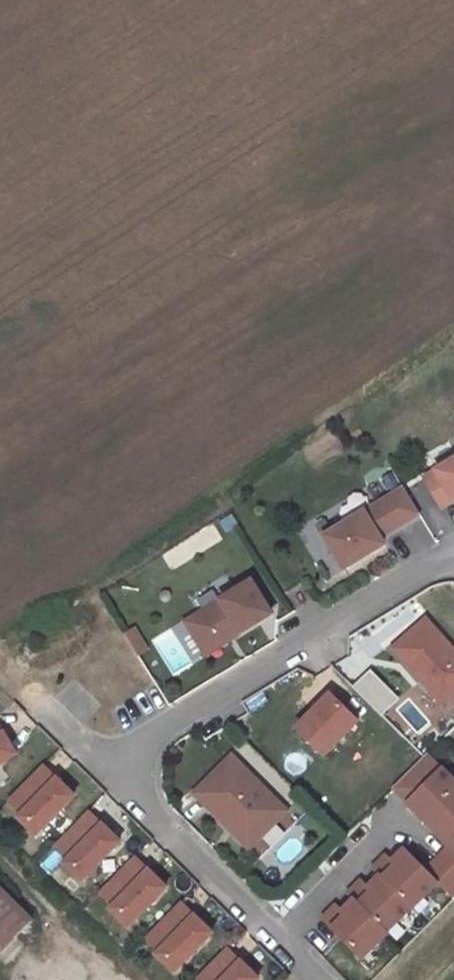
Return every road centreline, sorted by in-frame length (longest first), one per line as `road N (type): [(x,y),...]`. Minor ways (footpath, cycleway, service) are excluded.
road 1 (residential): [(453,560),(439,558),(107,767)]
road 2 (residential): [(107,767),(316,979)]

